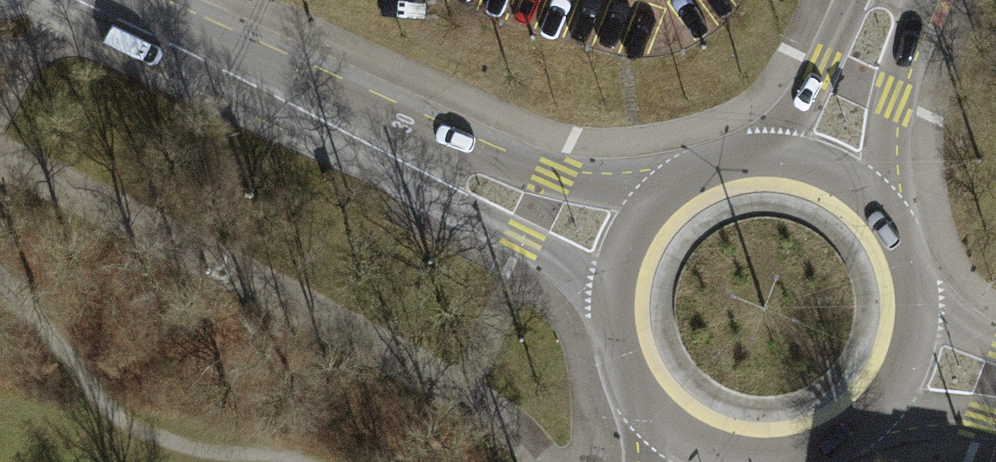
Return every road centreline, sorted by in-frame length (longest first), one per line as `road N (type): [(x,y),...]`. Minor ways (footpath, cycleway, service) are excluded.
road 1 (secondary): [(52,0),(613,238)]
road 2 (secondary): [(838,146),(785,134),(732,138),(682,158),(641,193),(613,238)]
road 3 (secondary): [(613,238),(600,290),(604,343),(624,393),(659,433),(704,461)]
road 4 (secondary): [(930,367),(941,324),(939,269),(919,218),(884,176),(838,146)]
road 5 (secondary): [(838,146),(894,0)]
road 6 (track): [(0,135),(58,2)]
road 7 (secondary): [(831,461),(868,445),(909,406),(930,367)]

